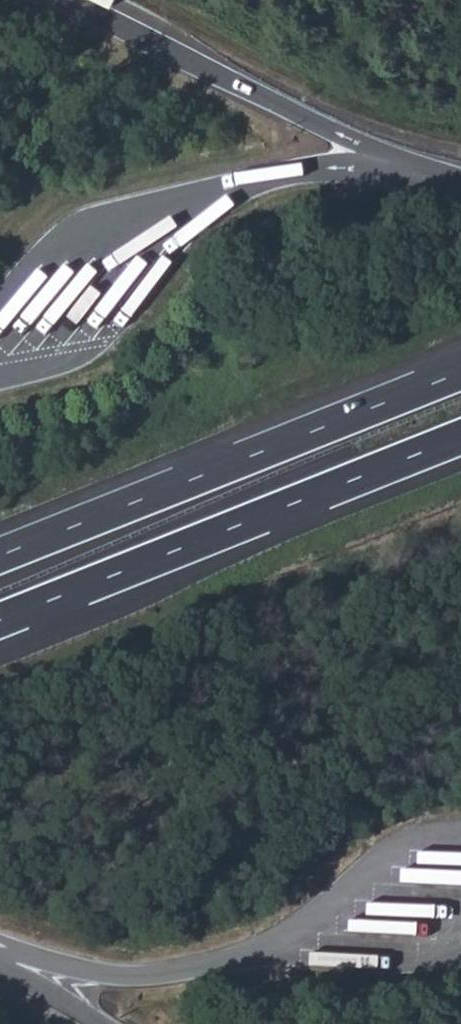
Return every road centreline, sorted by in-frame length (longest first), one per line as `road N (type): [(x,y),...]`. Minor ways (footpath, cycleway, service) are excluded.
road 1 (motorway): [(0,620),(460,437)]
road 2 (motorway): [(460,372),(0,555)]

